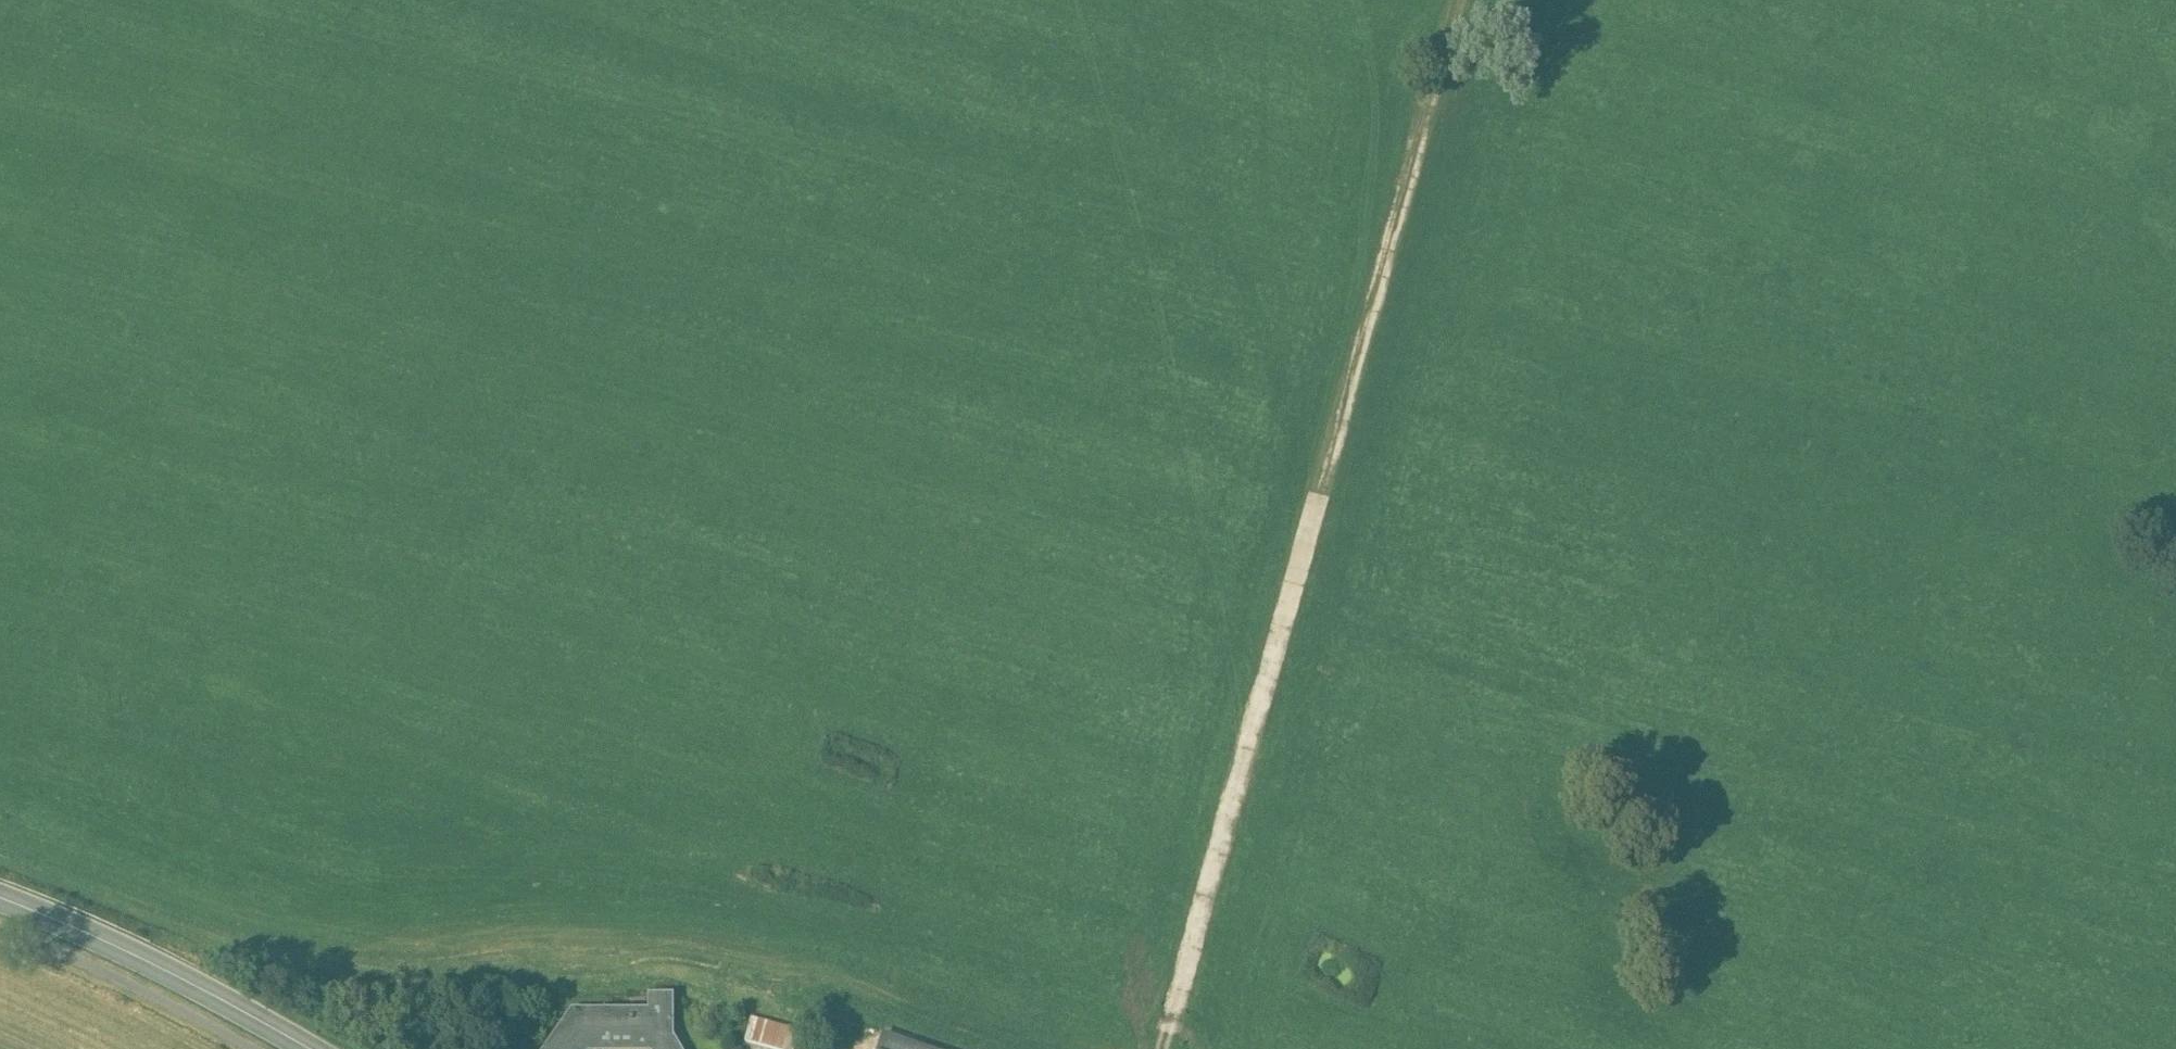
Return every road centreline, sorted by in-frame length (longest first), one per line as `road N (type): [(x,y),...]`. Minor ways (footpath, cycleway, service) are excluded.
road 1 (track): [(1157,1048),(1453,0)]
road 2 (secondary): [(304,1048),(179,977),(0,901)]

